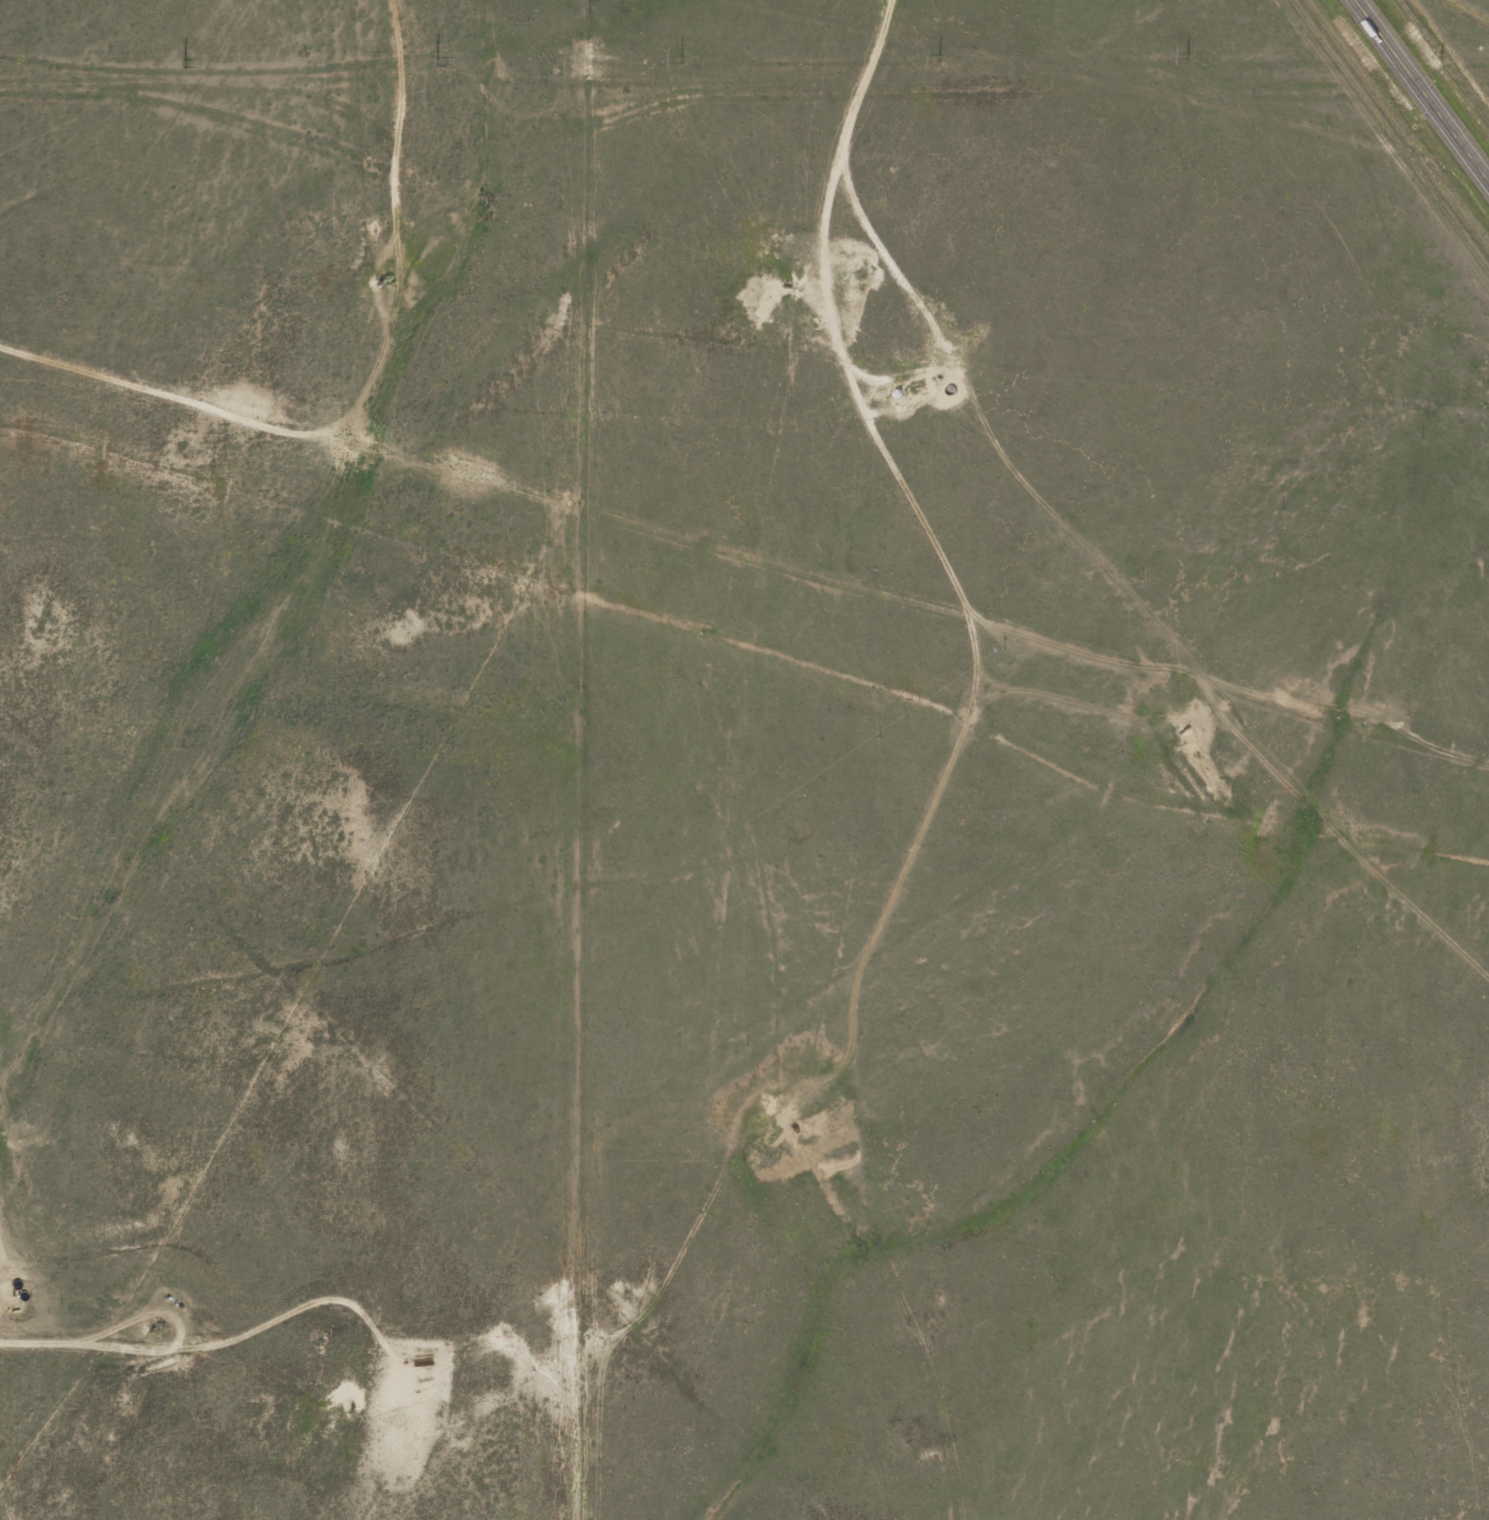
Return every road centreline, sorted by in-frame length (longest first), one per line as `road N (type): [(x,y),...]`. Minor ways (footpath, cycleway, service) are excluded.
road 1 (primary): [(1359,0),(1488,176)]

